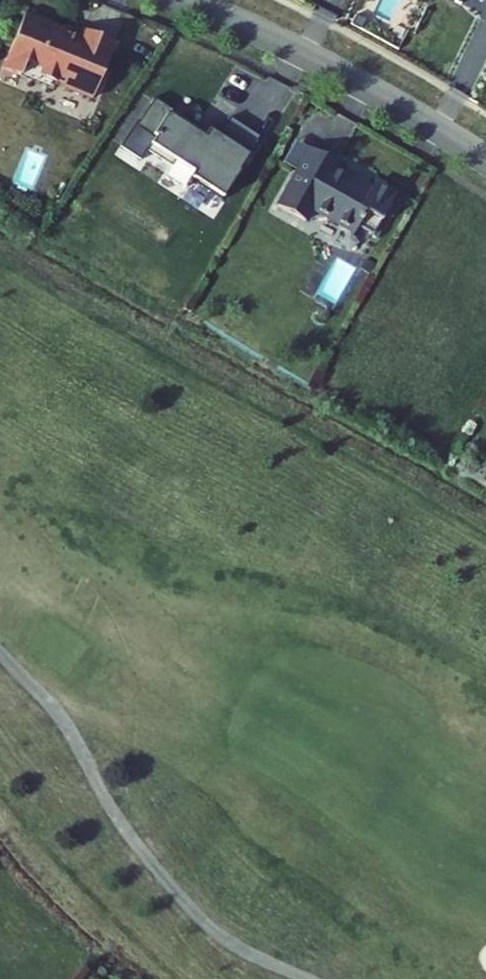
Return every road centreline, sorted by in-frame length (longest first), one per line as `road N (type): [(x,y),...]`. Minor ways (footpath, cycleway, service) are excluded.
road 1 (residential): [(485,160),(325,64),(186,0)]

